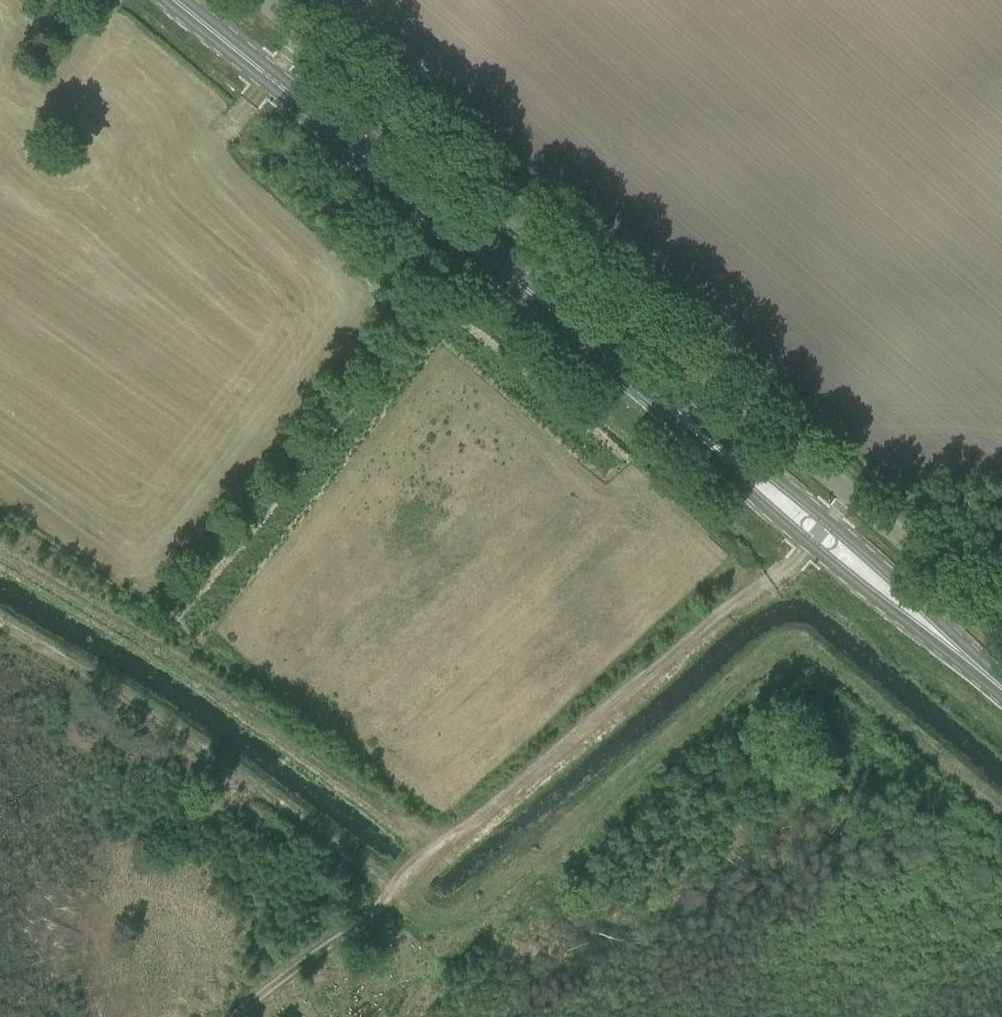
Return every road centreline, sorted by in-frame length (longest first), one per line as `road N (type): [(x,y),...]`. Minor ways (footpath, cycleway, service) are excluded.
road 1 (track): [(1001,811),(830,669),(793,657),(761,666),(537,859),(464,911),(437,918),(405,904),(400,888),(107,682),(0,621)]
road 2 (unclassified): [(851,495),(264,0)]
road 3 (track): [(810,545),(233,1016)]
road 4 (primary): [(653,393),(177,0)]
road 5 (primary): [(653,393),(810,545),(1001,688)]
road 6 (primary): [(1001,685),(830,520)]
road 7 (primary): [(830,520),(653,393)]
road 8 (unclassified): [(1001,621),(851,495)]

